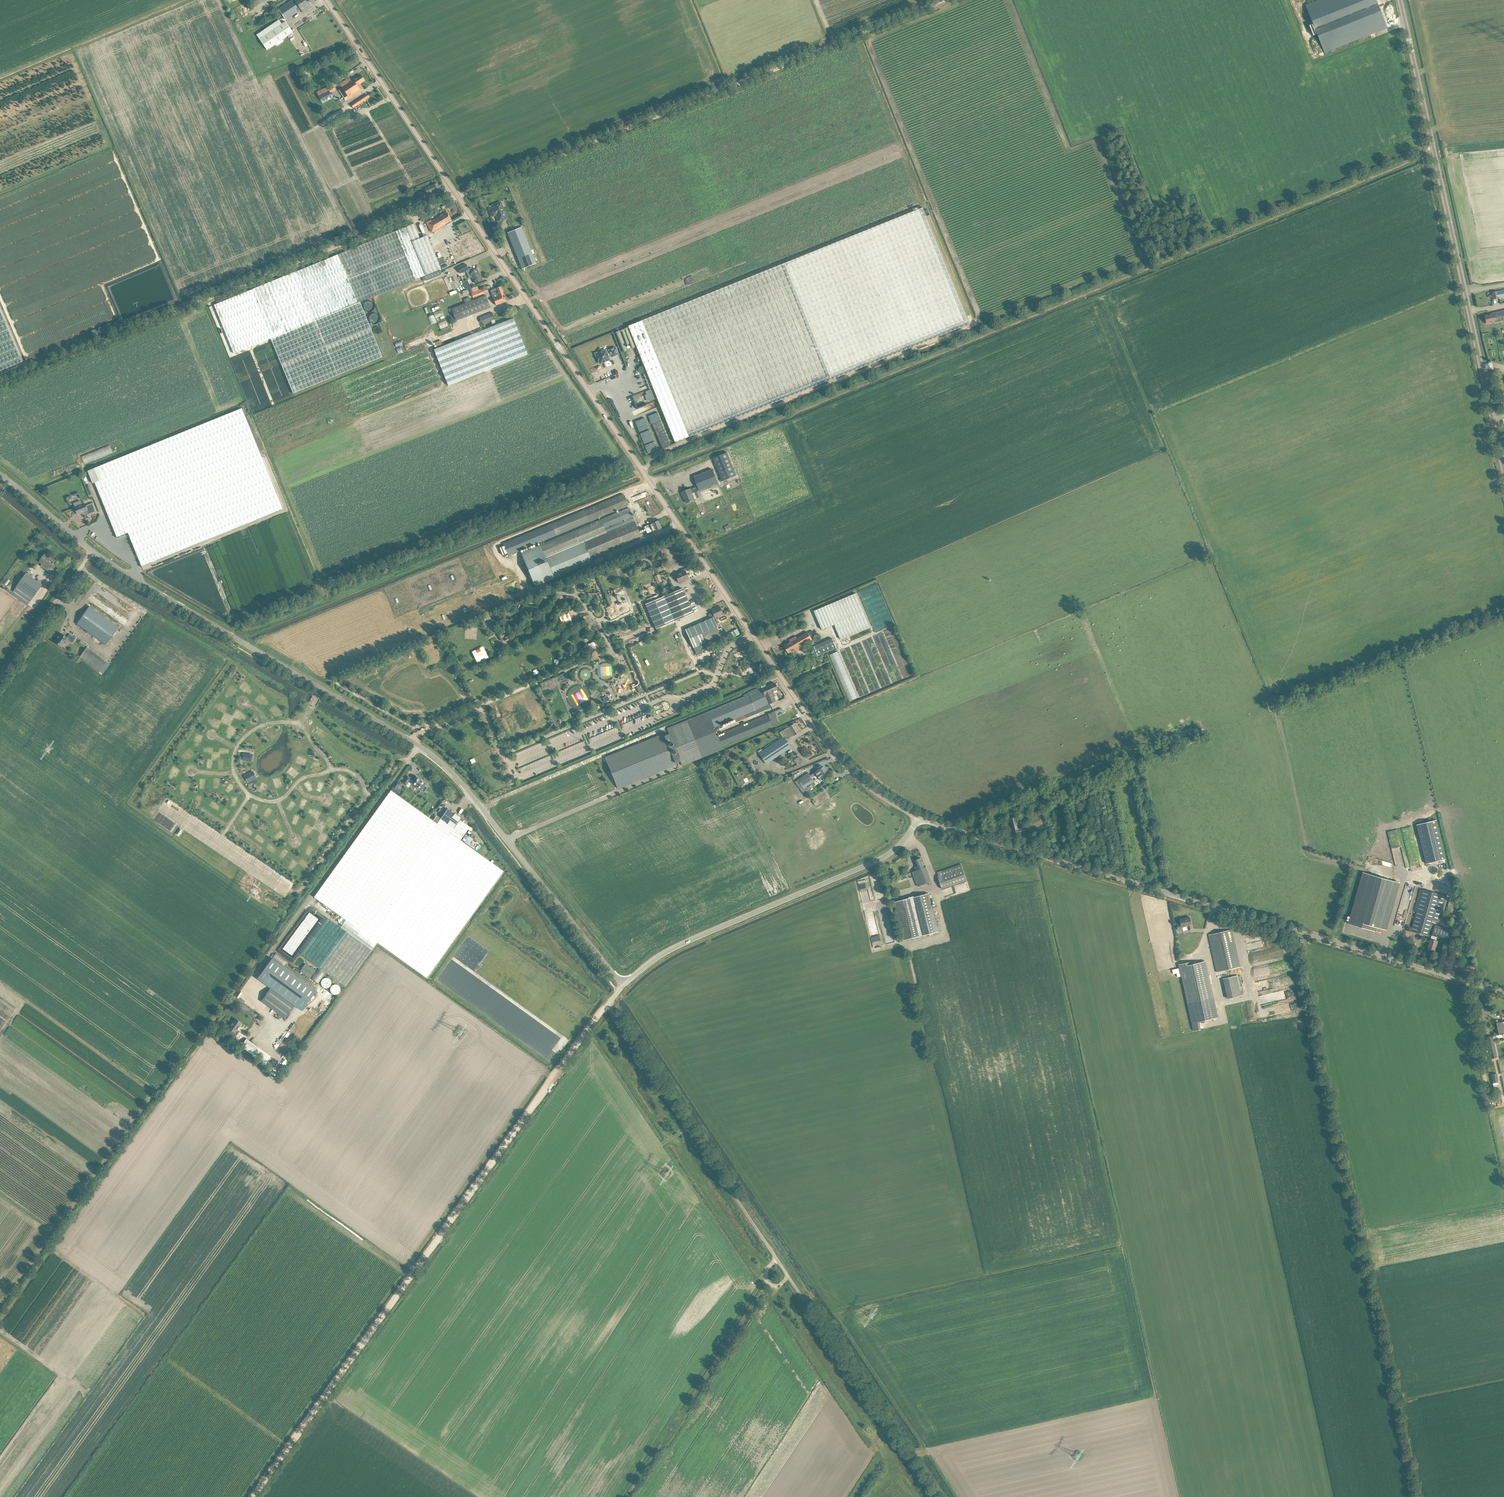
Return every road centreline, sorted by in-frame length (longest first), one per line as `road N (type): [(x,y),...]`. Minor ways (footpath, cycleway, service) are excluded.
road 1 (tertiary): [(918,817),(850,770),(817,730),(326,0)]
road 2 (unclassified): [(623,985),(444,764),(92,550)]
road 3 (tertiary): [(1503,992),(918,817)]
road 4 (unclassified): [(254,1496),(608,1005)]
road 5 (unclassified): [(935,1496),(608,1005)]
road 6 (track): [(458,197),(945,0)]
road 7 (track): [(458,197),(0,385)]
road 8 (tertiary): [(1503,471),(1399,0)]
road 9 (unclassified): [(623,985),(663,953),(880,859),(918,817)]
road 10 (unclassified): [(0,680),(92,550)]
road 11 (unclassified): [(92,550),(0,474)]

